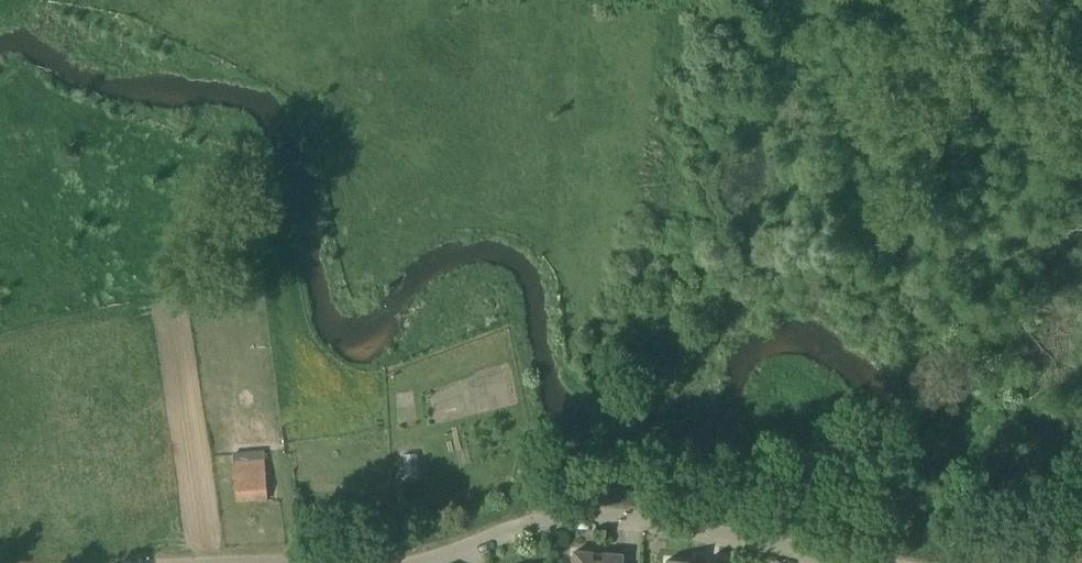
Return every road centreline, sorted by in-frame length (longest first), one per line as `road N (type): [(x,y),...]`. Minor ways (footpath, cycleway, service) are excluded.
road 1 (residential): [(881,562),(610,513),(548,519),(414,562)]

